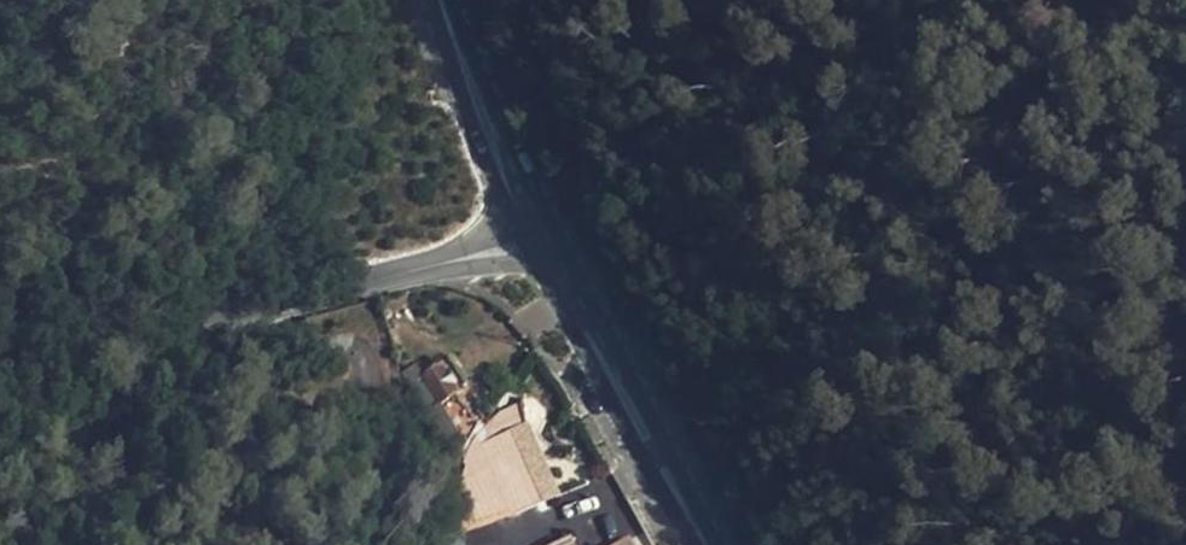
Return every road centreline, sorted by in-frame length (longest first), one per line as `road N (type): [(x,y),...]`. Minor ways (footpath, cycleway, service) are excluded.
road 1 (residential): [(0,341),(196,327),(545,236)]
road 2 (secondary): [(545,236),(712,544)]
road 3 (secondary): [(453,0),(545,236)]

